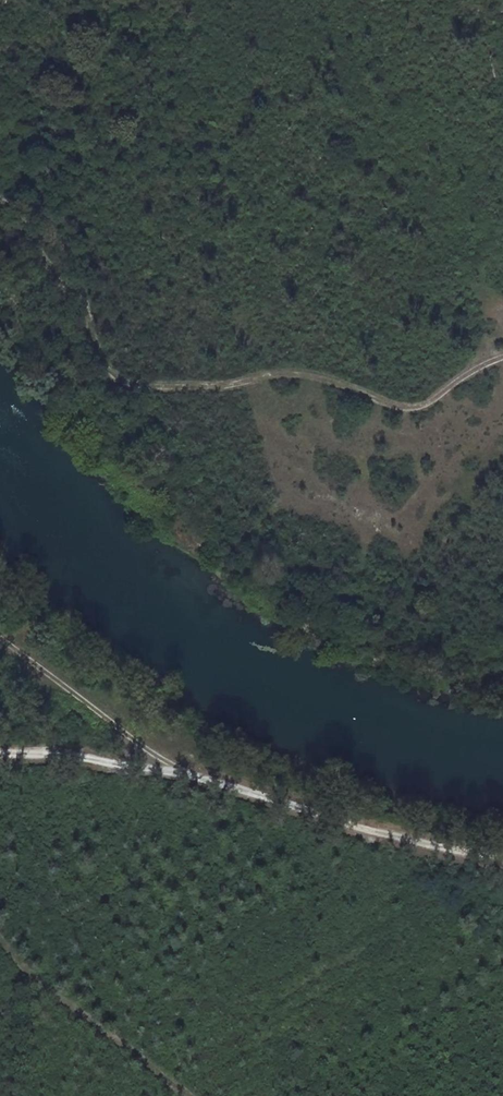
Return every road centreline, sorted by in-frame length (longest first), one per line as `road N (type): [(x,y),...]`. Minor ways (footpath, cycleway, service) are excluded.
road 1 (track): [(189,775),(380,833),(502,858)]
road 2 (track): [(0,933),(188,1095)]
road 3 (track): [(0,636),(189,775)]
road 4 (track): [(0,752),(84,756),(189,775)]

